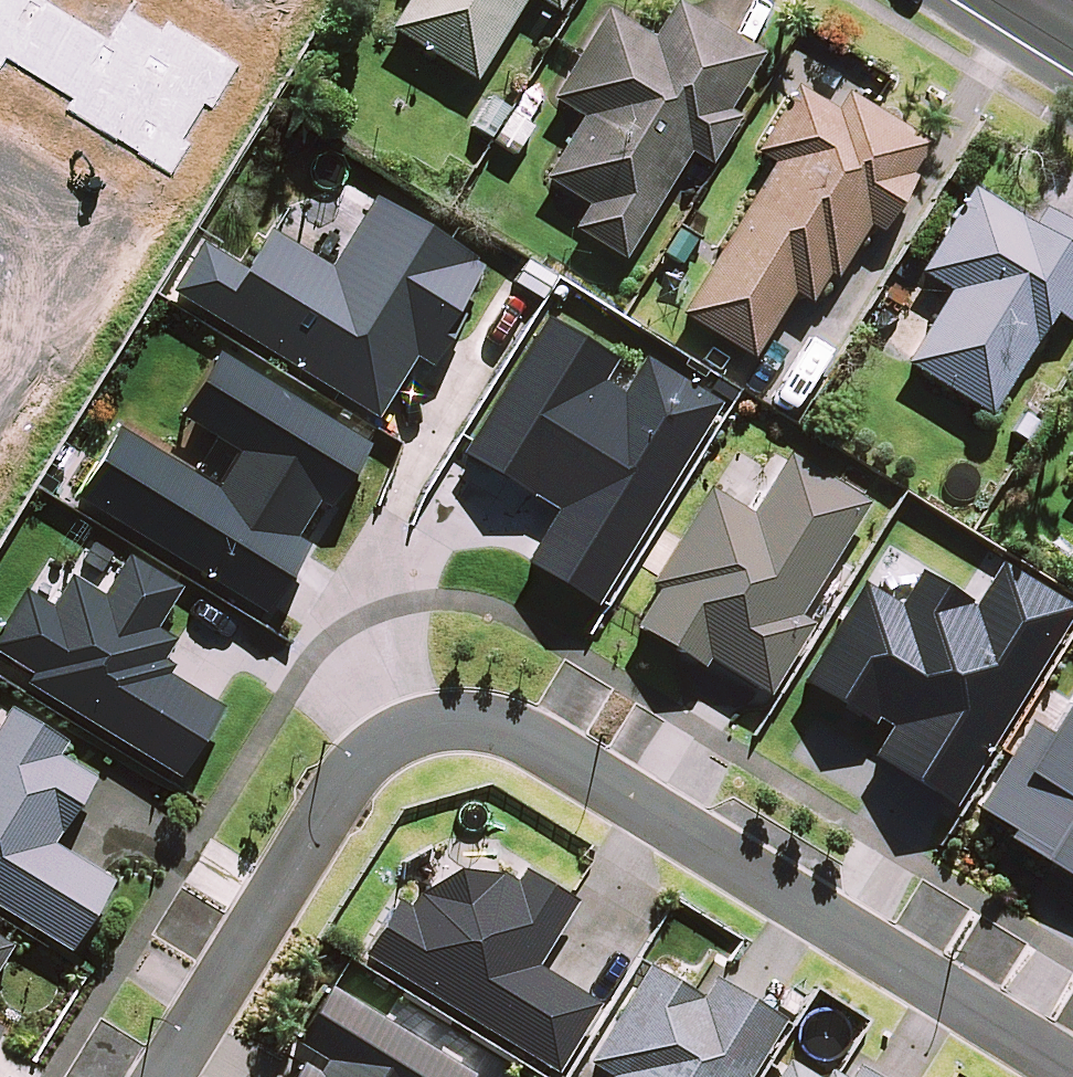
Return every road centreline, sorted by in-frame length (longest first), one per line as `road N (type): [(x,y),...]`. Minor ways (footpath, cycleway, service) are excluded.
road 1 (residential): [(1072,1071),(566,759),(508,734),(458,733),(415,743),(361,779),(175,1076)]

